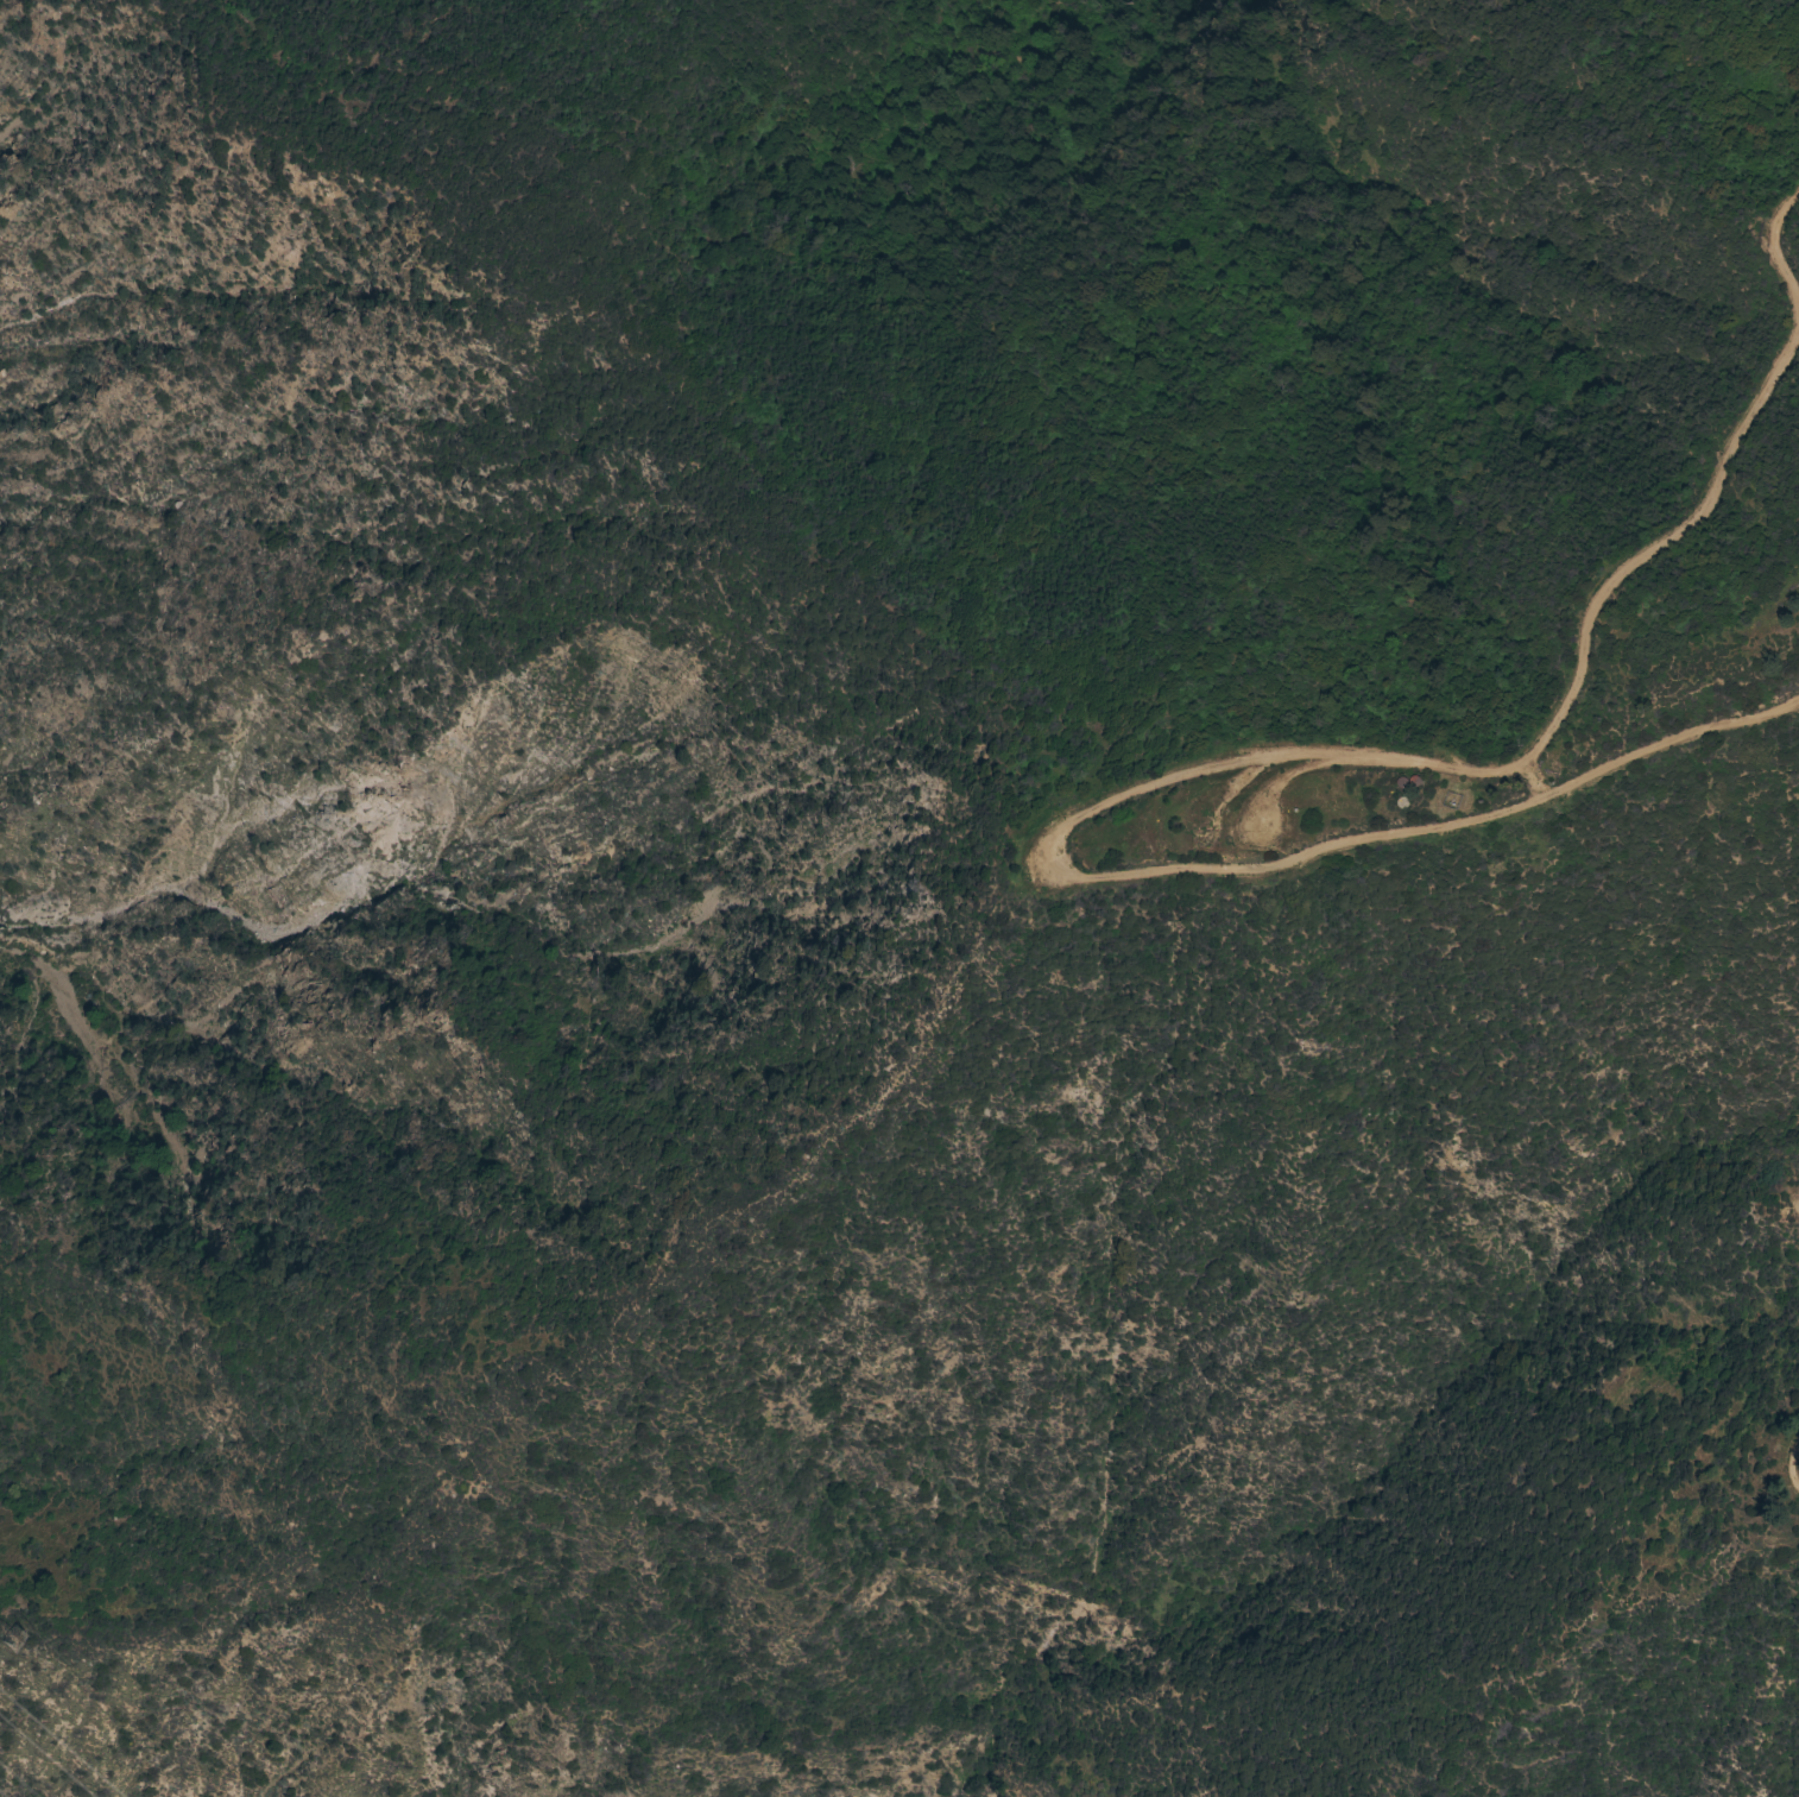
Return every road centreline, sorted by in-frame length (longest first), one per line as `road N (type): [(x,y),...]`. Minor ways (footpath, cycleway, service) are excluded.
road 1 (track): [(1798,703),(1494,816),(1200,881),(1085,881),(1060,851),(1063,832),(1204,765),(1381,749),(1517,764),(1542,743),(1603,581),(1679,536),(1744,443),(1791,322),(1779,217),(1798,204)]

